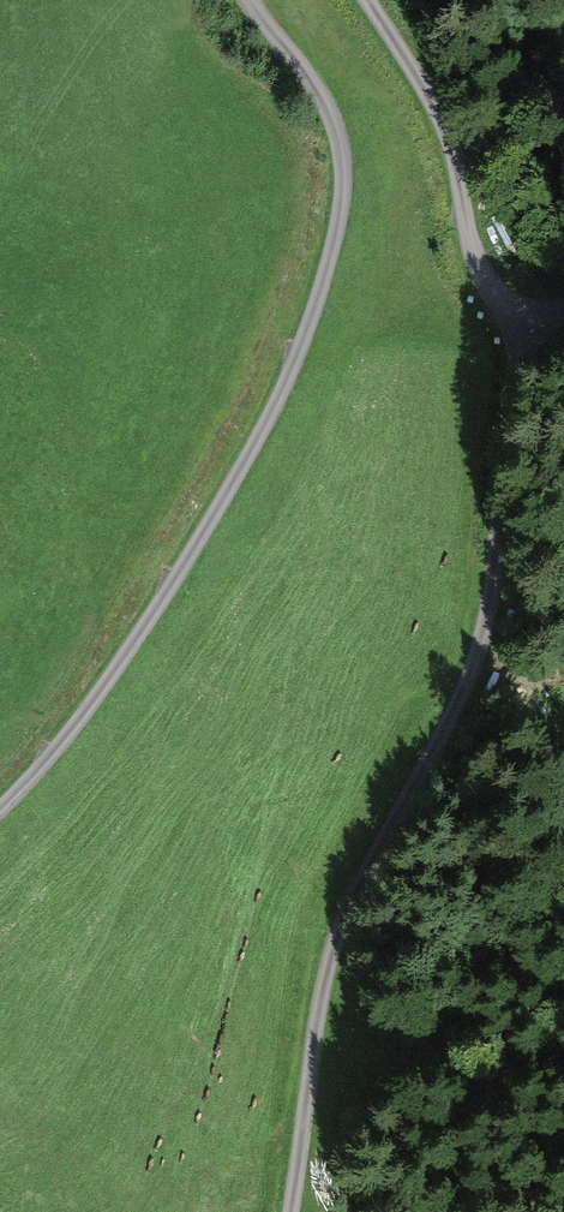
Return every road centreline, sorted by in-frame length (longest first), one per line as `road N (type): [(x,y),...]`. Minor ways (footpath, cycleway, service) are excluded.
road 1 (track): [(529,316),(476,660),(342,919),(327,968),(288,1211)]
road 2 (track): [(251,0),(331,116),(343,191),(319,298),(293,371),(194,552),(77,727),(0,811)]
road 3 (track): [(563,313),(529,316),(490,288),(451,142),(369,0)]

